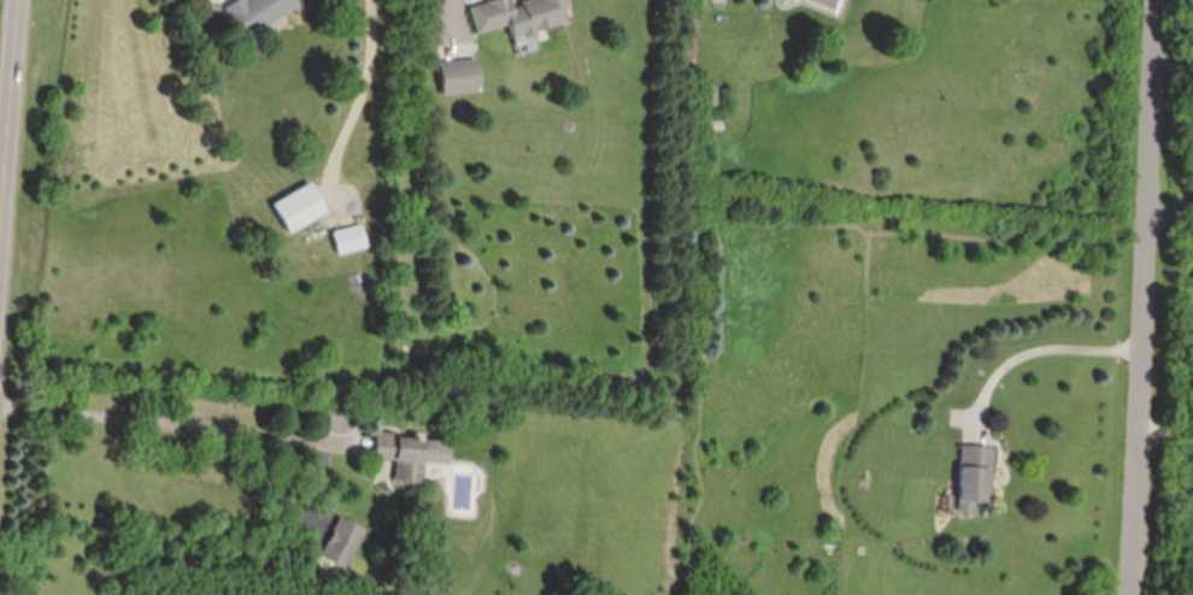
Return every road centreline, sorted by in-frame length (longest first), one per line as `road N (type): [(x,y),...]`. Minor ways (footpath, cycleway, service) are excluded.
road 1 (residential): [(1159,0),(1133,594)]
road 2 (secondary): [(21,0),(0,284)]

